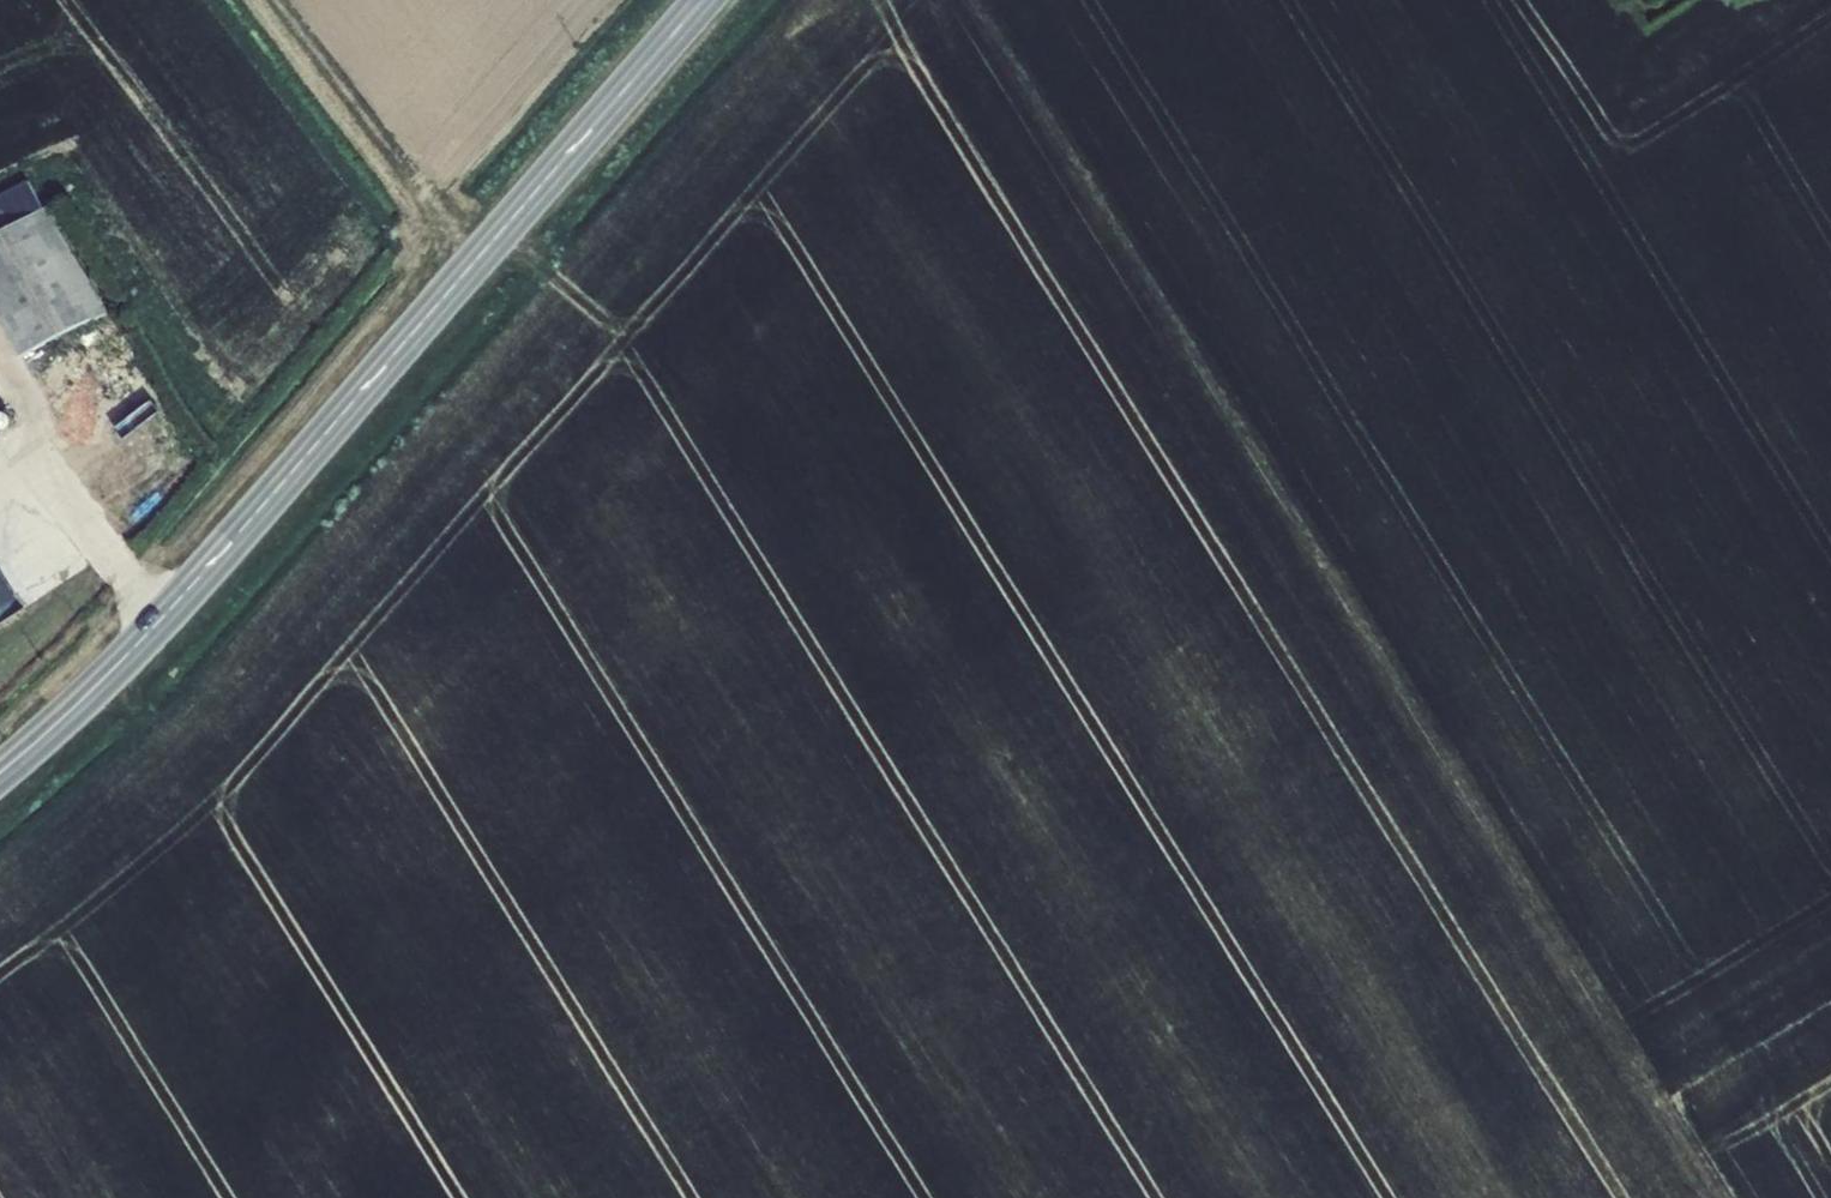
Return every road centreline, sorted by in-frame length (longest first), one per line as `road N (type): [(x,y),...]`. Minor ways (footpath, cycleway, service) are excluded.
road 1 (secondary): [(0,773),(136,648),(703,0)]

